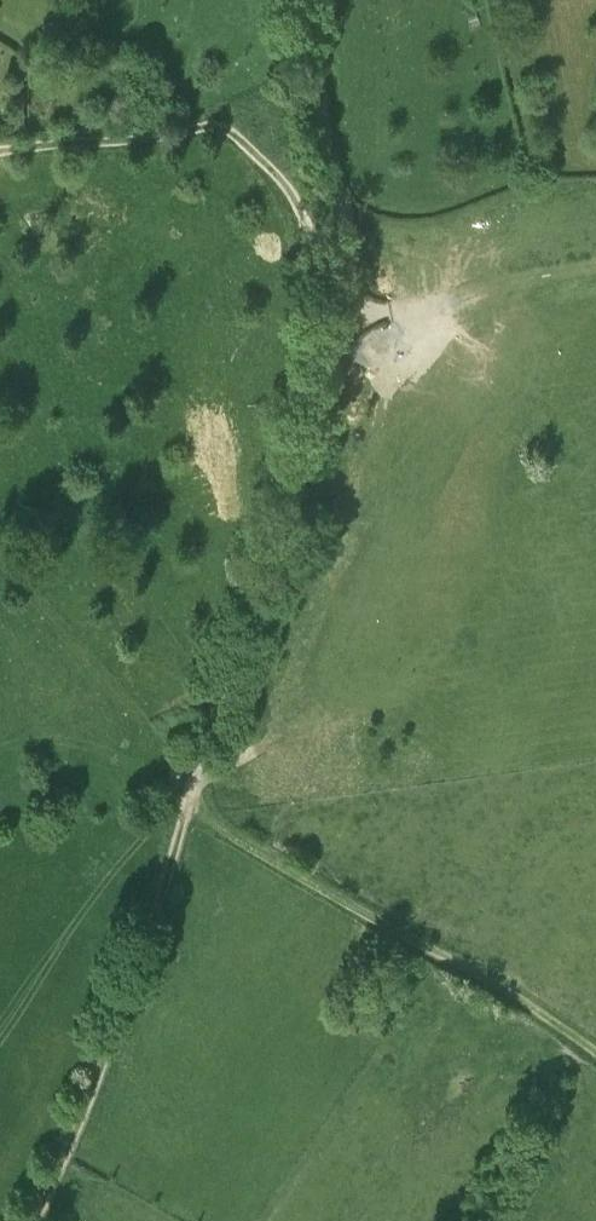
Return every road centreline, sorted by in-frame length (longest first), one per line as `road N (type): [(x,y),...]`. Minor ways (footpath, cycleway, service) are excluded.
road 1 (track): [(316,0),(324,124),(347,219),(336,317),(292,492),(136,971),(32,1220)]
road 2 (track): [(595,1048),(188,806)]
road 3 (track): [(336,317),(595,267)]

